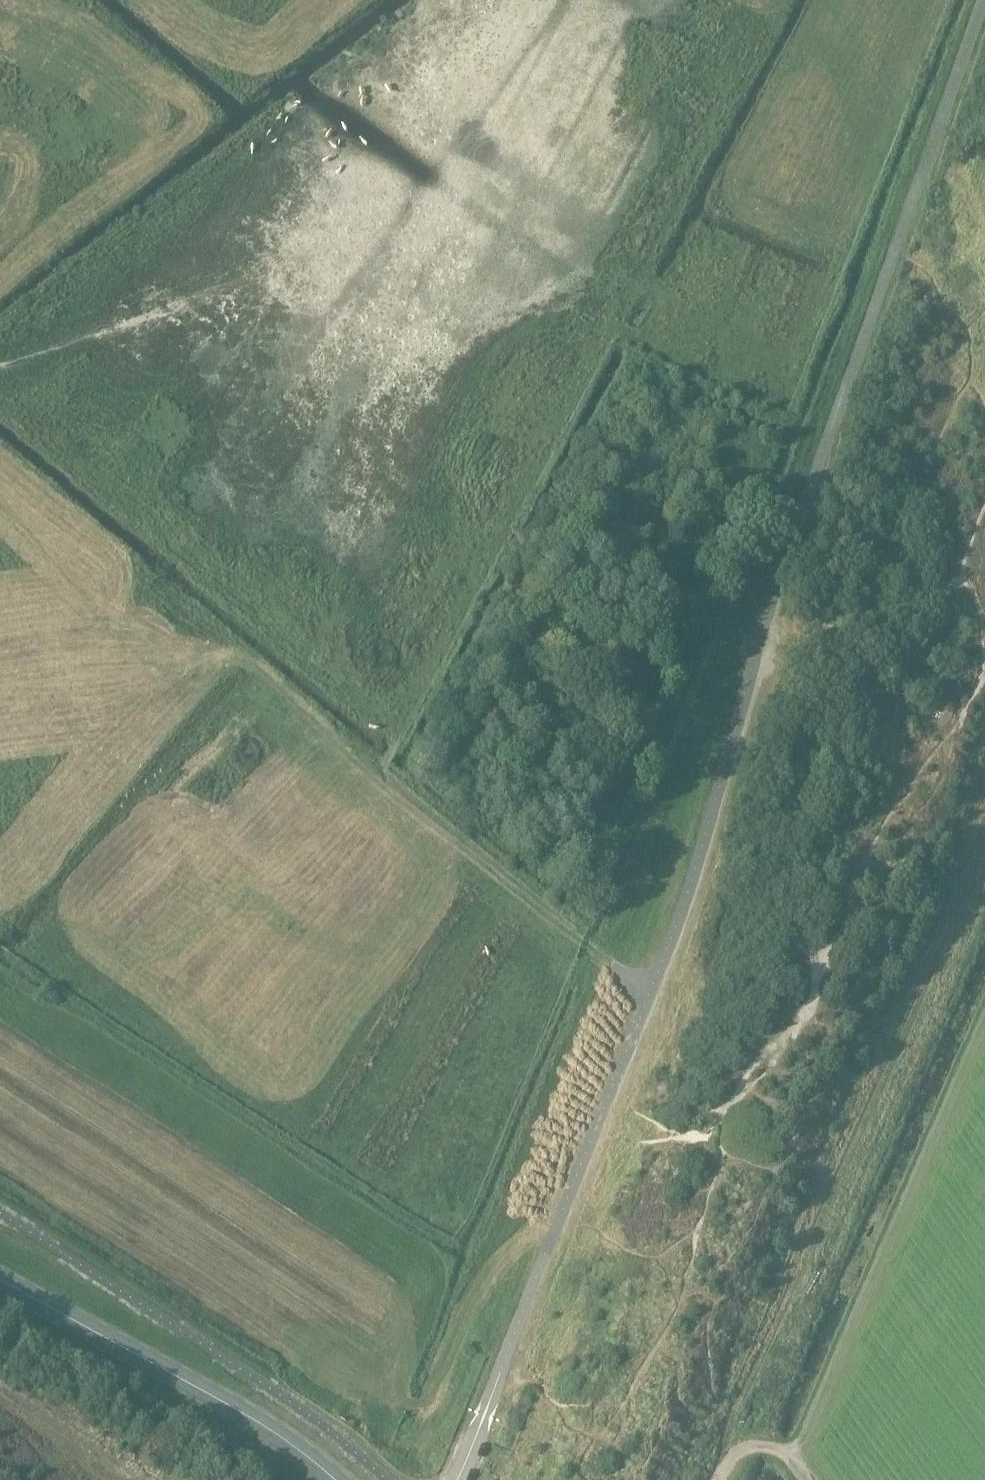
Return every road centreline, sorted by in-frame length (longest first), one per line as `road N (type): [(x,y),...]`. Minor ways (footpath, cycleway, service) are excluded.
road 1 (track): [(984,836),(759,1348),(728,1429),(727,1463)]
road 2 (track): [(714,1479),(740,1448),(795,1451),(984,1012)]
road 3 (secondary): [(328,1479),(252,1421),(0,1282)]
road 4 (track): [(509,887),(648,994)]

